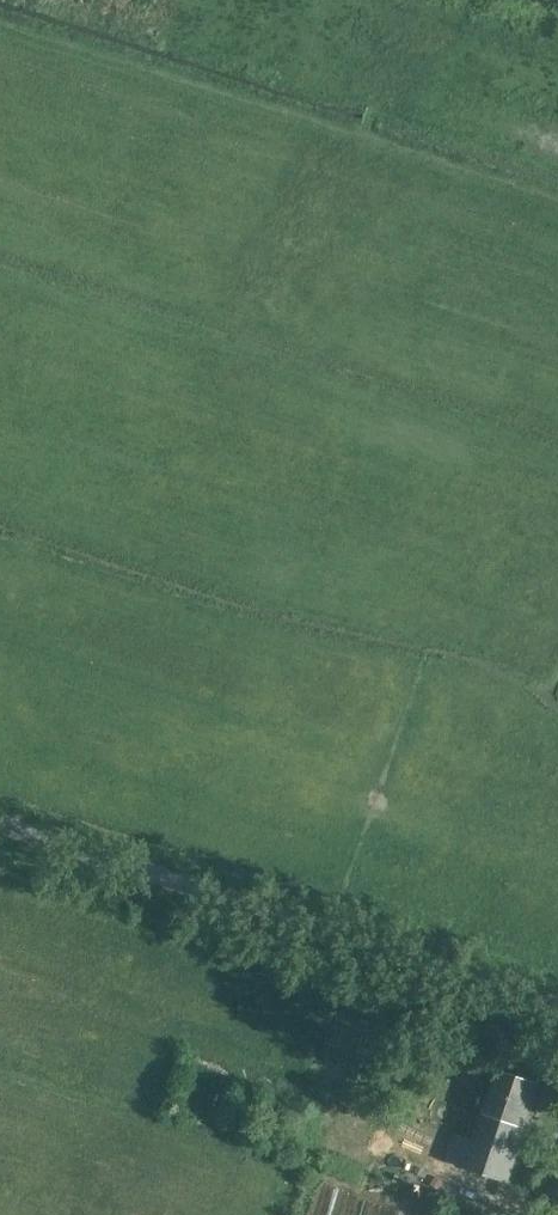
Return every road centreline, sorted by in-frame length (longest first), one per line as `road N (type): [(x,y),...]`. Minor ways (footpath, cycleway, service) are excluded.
road 1 (unclassified): [(557,1007),(0,823)]

